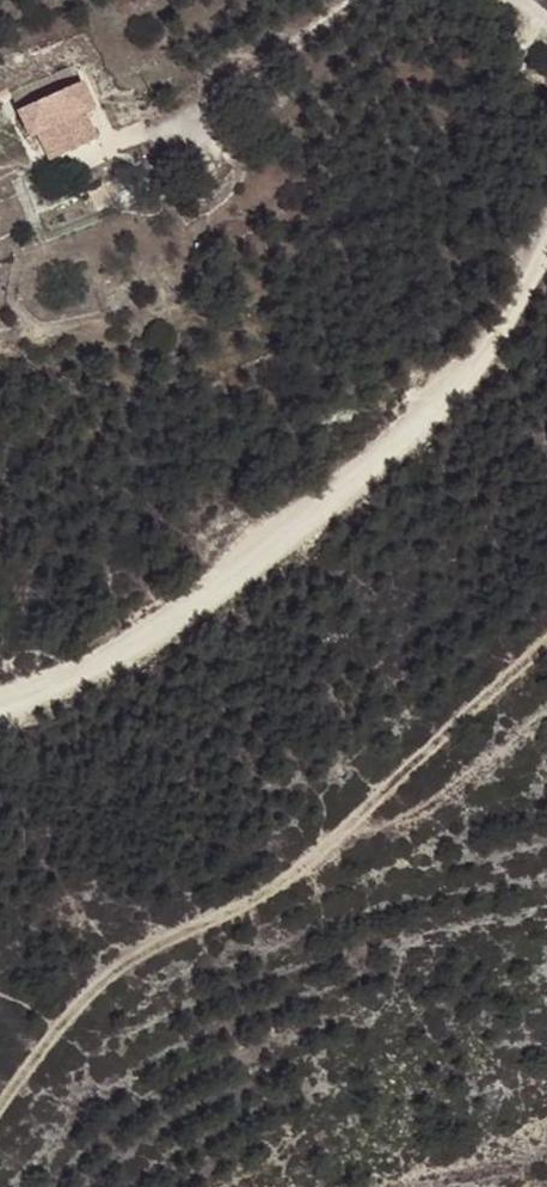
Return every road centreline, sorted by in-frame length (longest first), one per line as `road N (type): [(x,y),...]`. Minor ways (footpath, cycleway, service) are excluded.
road 1 (track): [(546,252),(538,276),(298,528),(124,651),(0,687)]
road 2 (track): [(0,1102),(64,1017),(138,958),(339,838)]
road 3 (track): [(339,838),(546,645)]
road 4 (track): [(339,838),(395,824),(481,784),(546,707)]
road 5 (track): [(182,116),(361,0)]

